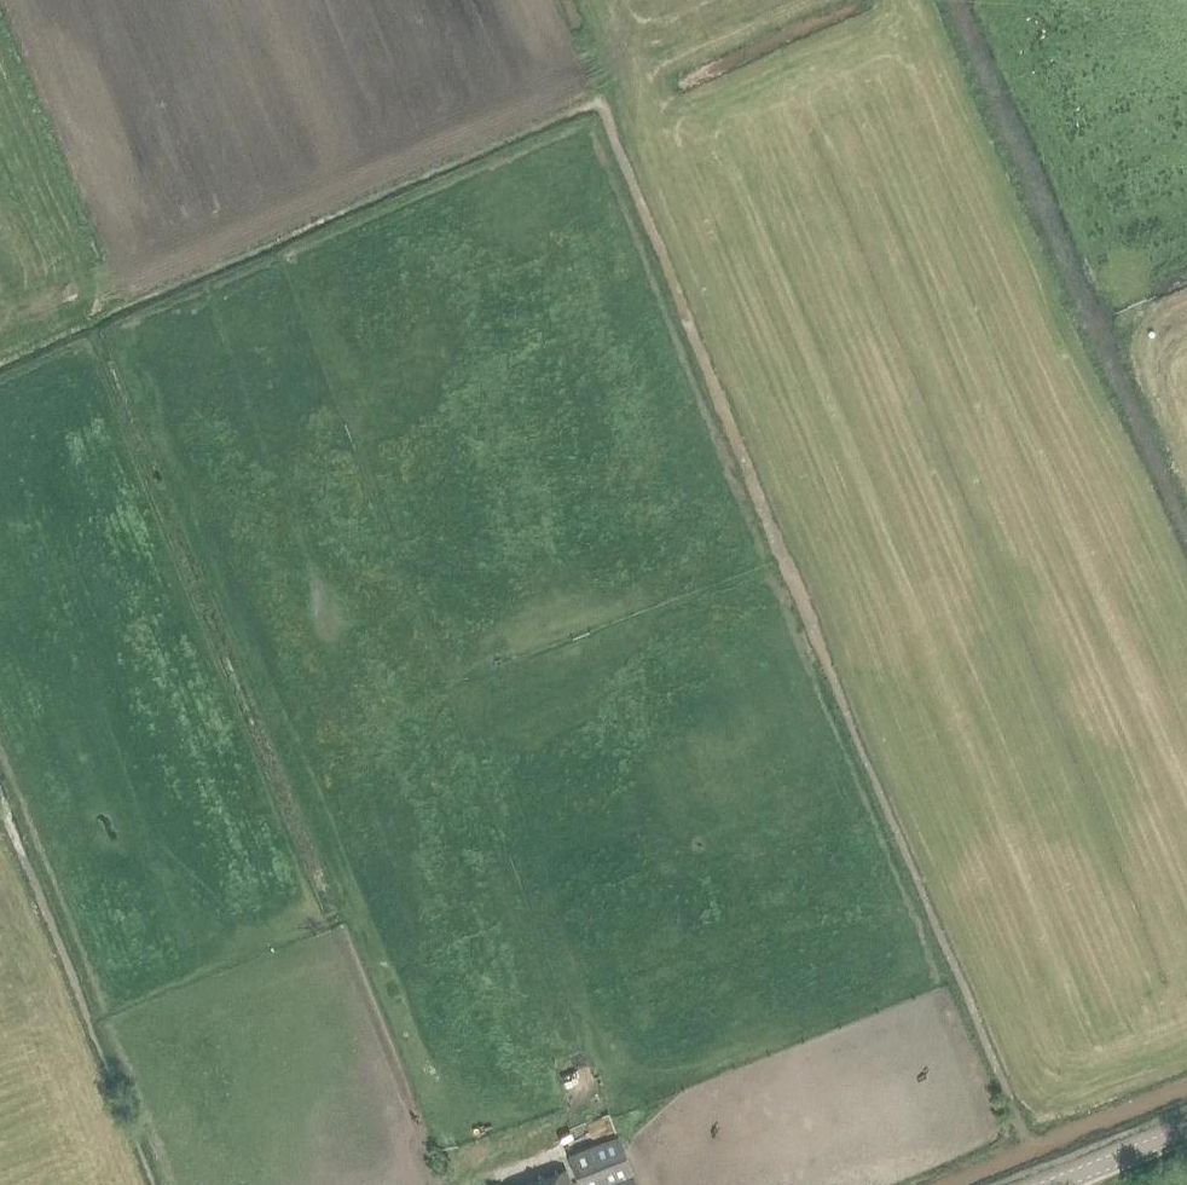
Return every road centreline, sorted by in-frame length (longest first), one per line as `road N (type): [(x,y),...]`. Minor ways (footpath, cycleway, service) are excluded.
road 1 (tertiary): [(1049,1184),(1186,1131)]

